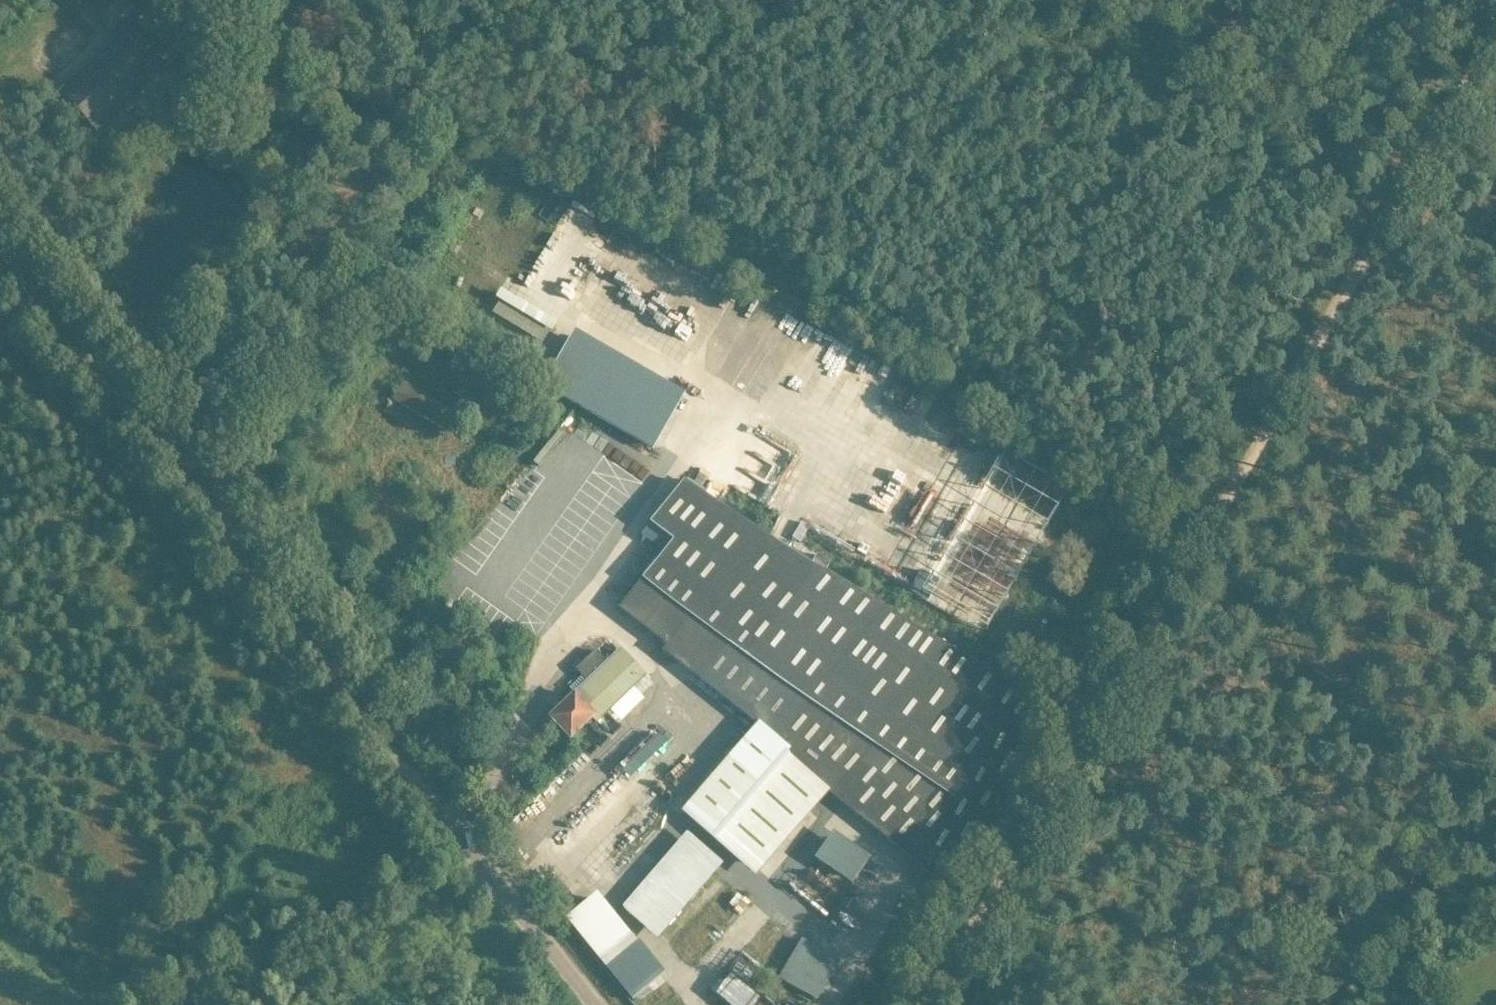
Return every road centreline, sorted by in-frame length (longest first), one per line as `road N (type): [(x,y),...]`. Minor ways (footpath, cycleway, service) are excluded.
road 1 (track): [(910,1004),(1428,156)]
road 2 (unclassified): [(599,1004),(0,244)]
road 3 (track): [(1428,156),(1495,37)]

